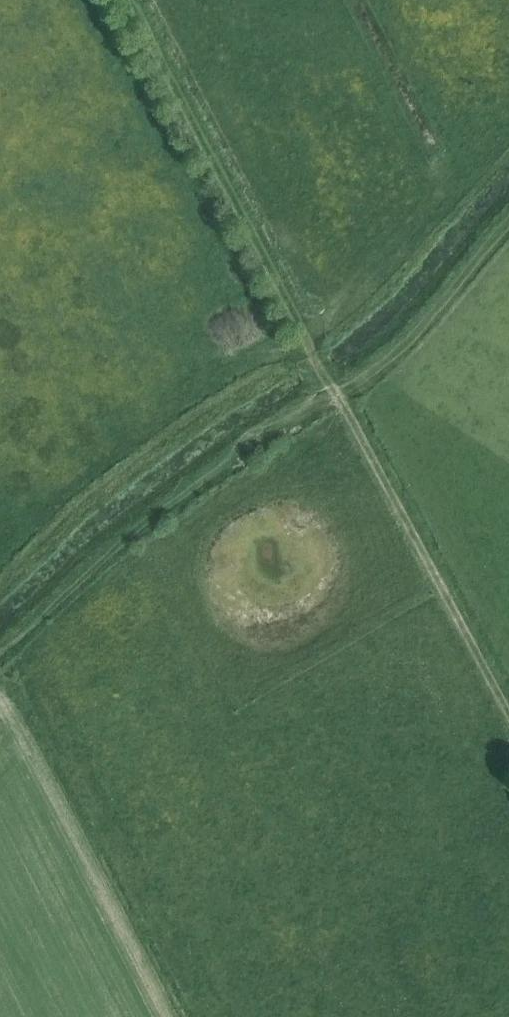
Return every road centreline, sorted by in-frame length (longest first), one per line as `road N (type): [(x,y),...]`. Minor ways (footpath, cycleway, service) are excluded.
road 1 (track): [(508,224),(361,379),(214,464),(0,653)]
road 2 (track): [(508,714),(337,391)]

